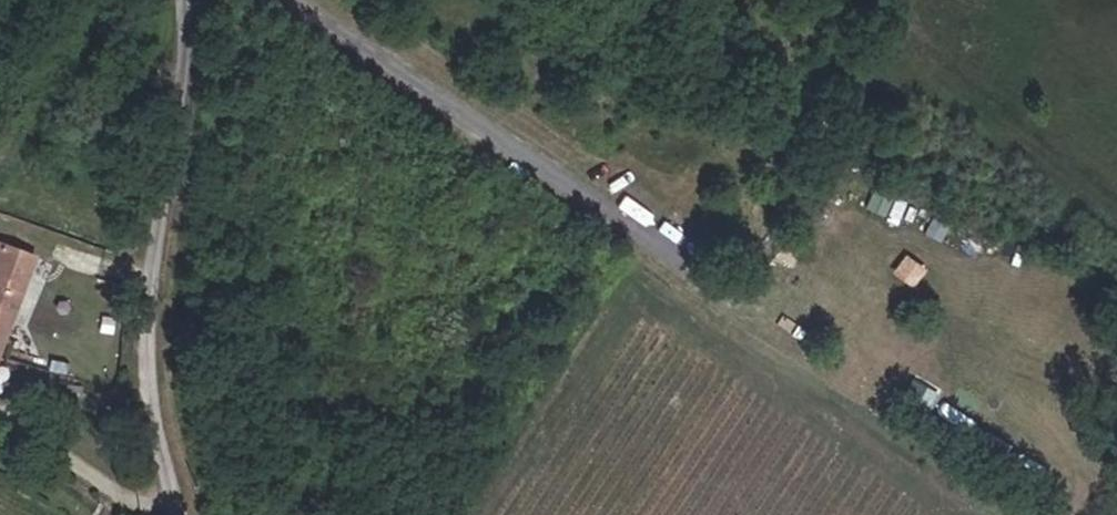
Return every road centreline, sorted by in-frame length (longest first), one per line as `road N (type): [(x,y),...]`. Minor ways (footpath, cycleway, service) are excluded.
road 1 (unclassified): [(183,0),(190,47),(174,298),(210,514)]
road 2 (unclassified): [(283,0),(707,281)]
road 3 (track): [(707,281),(1000,514)]

